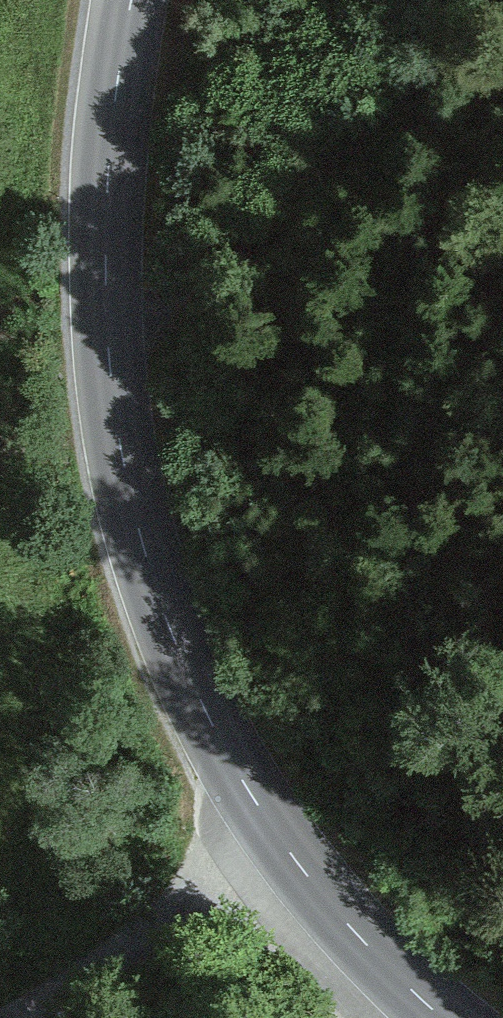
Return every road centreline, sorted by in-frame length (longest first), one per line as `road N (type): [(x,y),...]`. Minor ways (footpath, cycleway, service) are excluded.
road 1 (tertiary): [(133,0),(109,197),(107,311),(128,501),(153,587),(190,684),(266,826),(381,964),(439,1017)]
road 2 (track): [(114,417),(269,211),(502,2)]
road 3 (track): [(32,1017),(266,826)]

